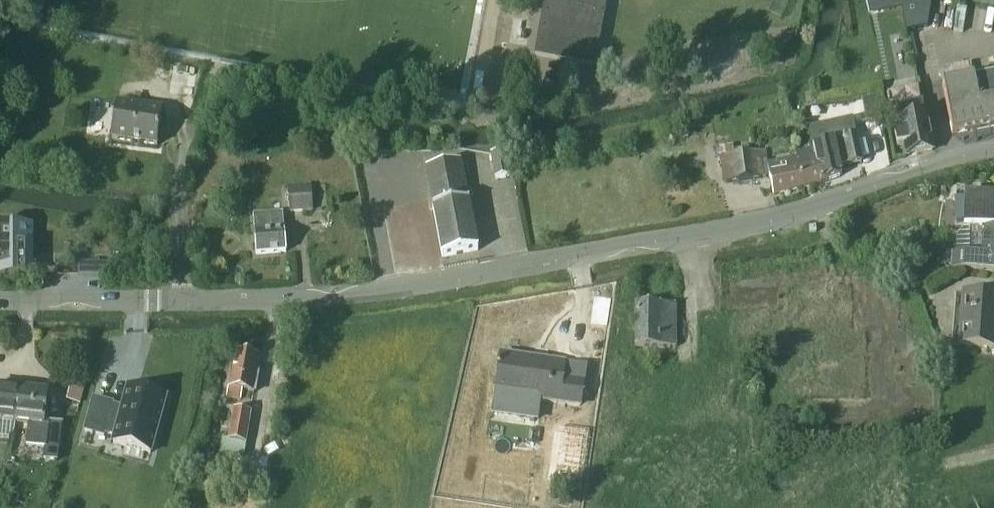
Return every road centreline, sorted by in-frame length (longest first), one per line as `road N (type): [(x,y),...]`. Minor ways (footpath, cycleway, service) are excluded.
road 1 (unclassified): [(0,302),(254,303),(377,292),(754,226),(993,154)]

